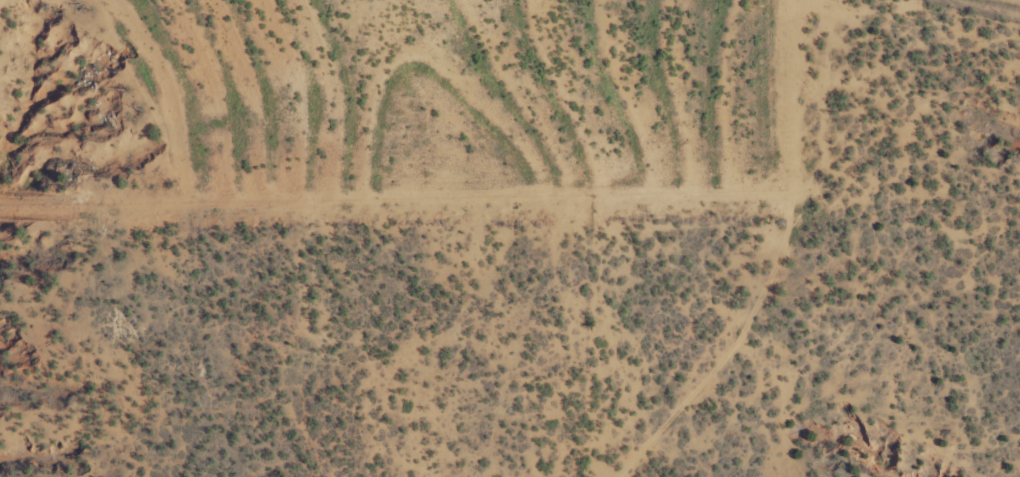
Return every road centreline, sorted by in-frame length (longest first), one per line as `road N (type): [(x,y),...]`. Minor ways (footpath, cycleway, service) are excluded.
road 1 (residential): [(843,0),(816,124)]

